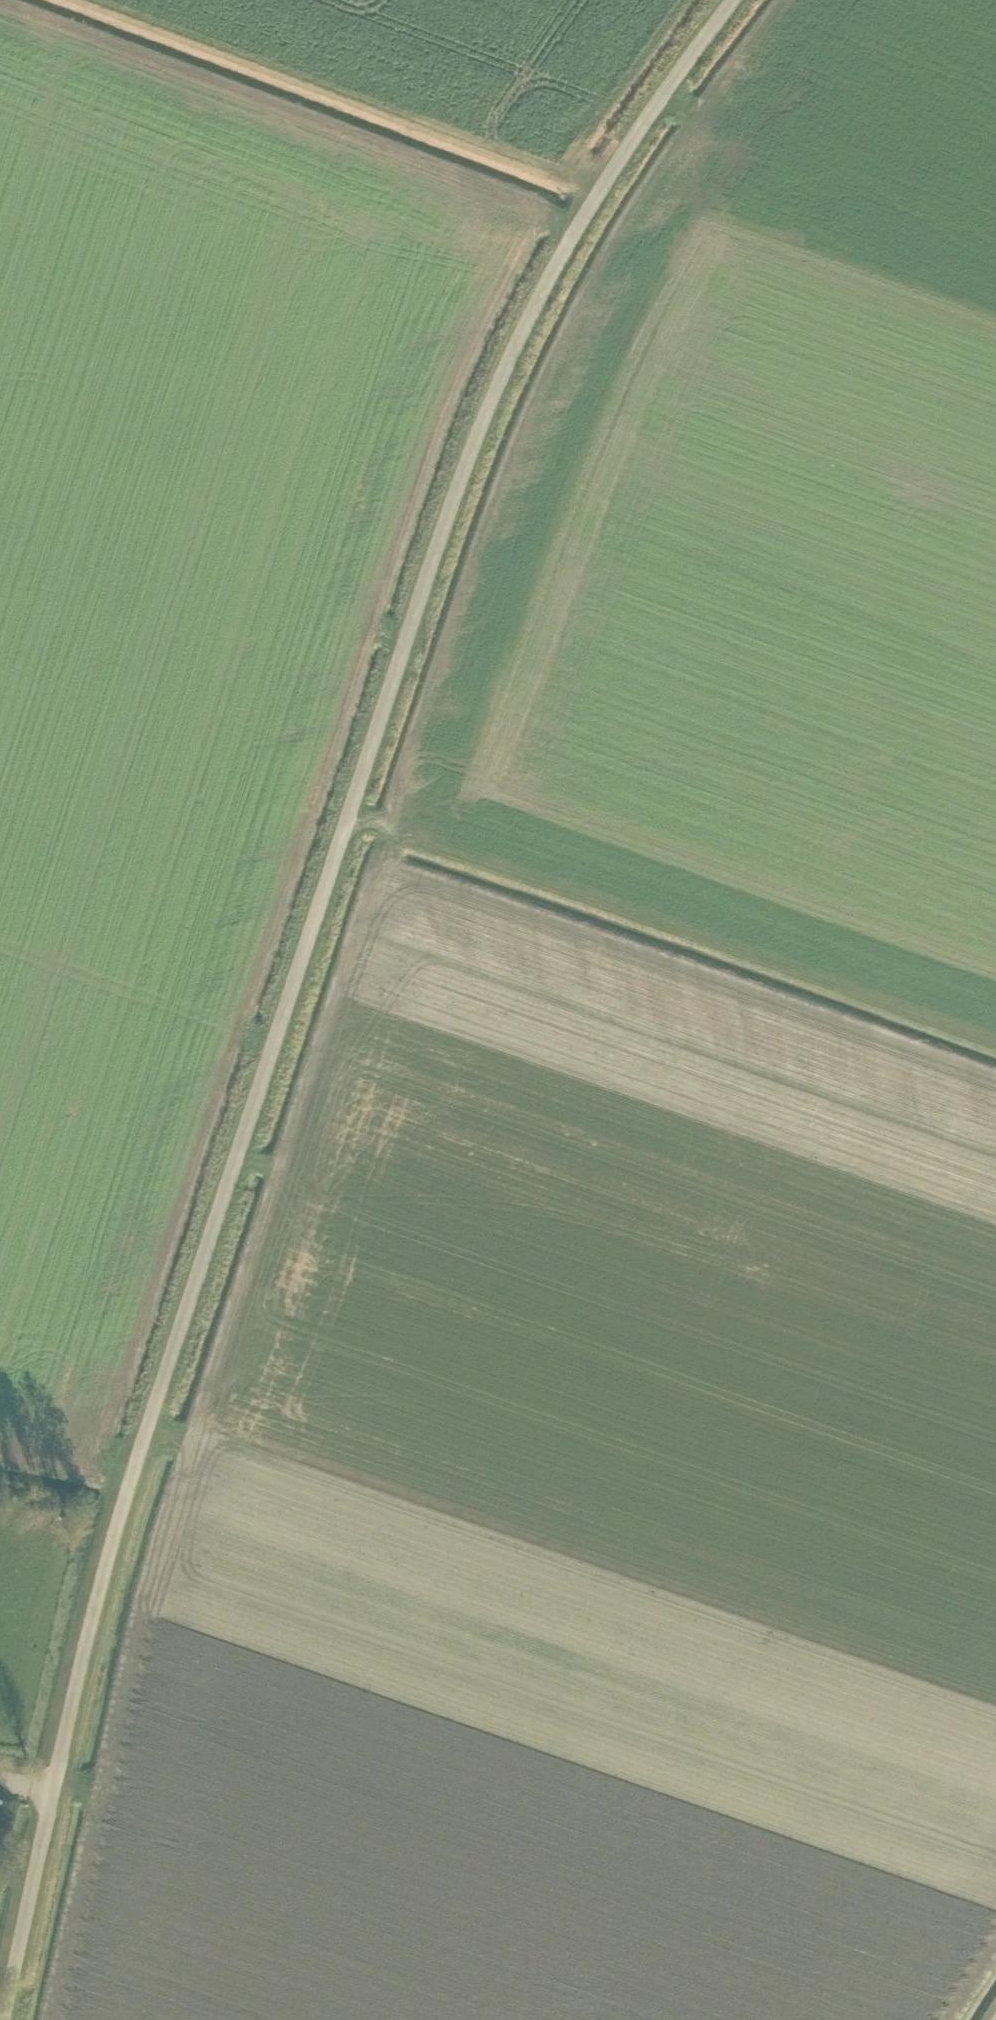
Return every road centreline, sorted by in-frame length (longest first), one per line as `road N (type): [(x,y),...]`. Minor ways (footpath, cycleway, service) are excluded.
road 1 (unclassified): [(5,2019),(60,1766),(145,1443),(400,664),(528,313),(732,0)]

